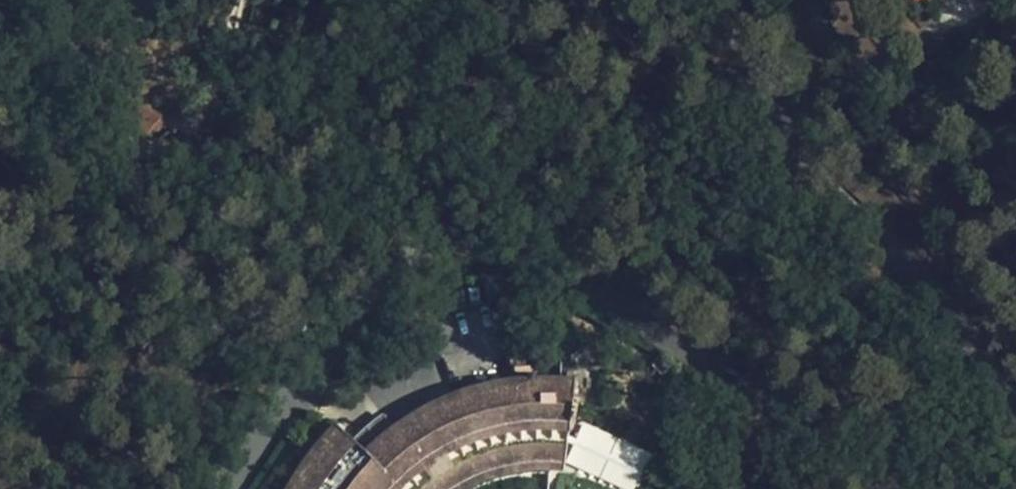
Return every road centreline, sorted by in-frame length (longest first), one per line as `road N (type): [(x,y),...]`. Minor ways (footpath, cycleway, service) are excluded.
road 1 (residential): [(1015,483),(674,338),(534,248),(440,234)]
road 2 (residential): [(730,0),(777,128),(908,261),(1015,402)]
road 3 (residential): [(0,87),(56,114),(224,130),(440,234)]
road 4 (residential): [(440,234),(356,323),(226,488)]

